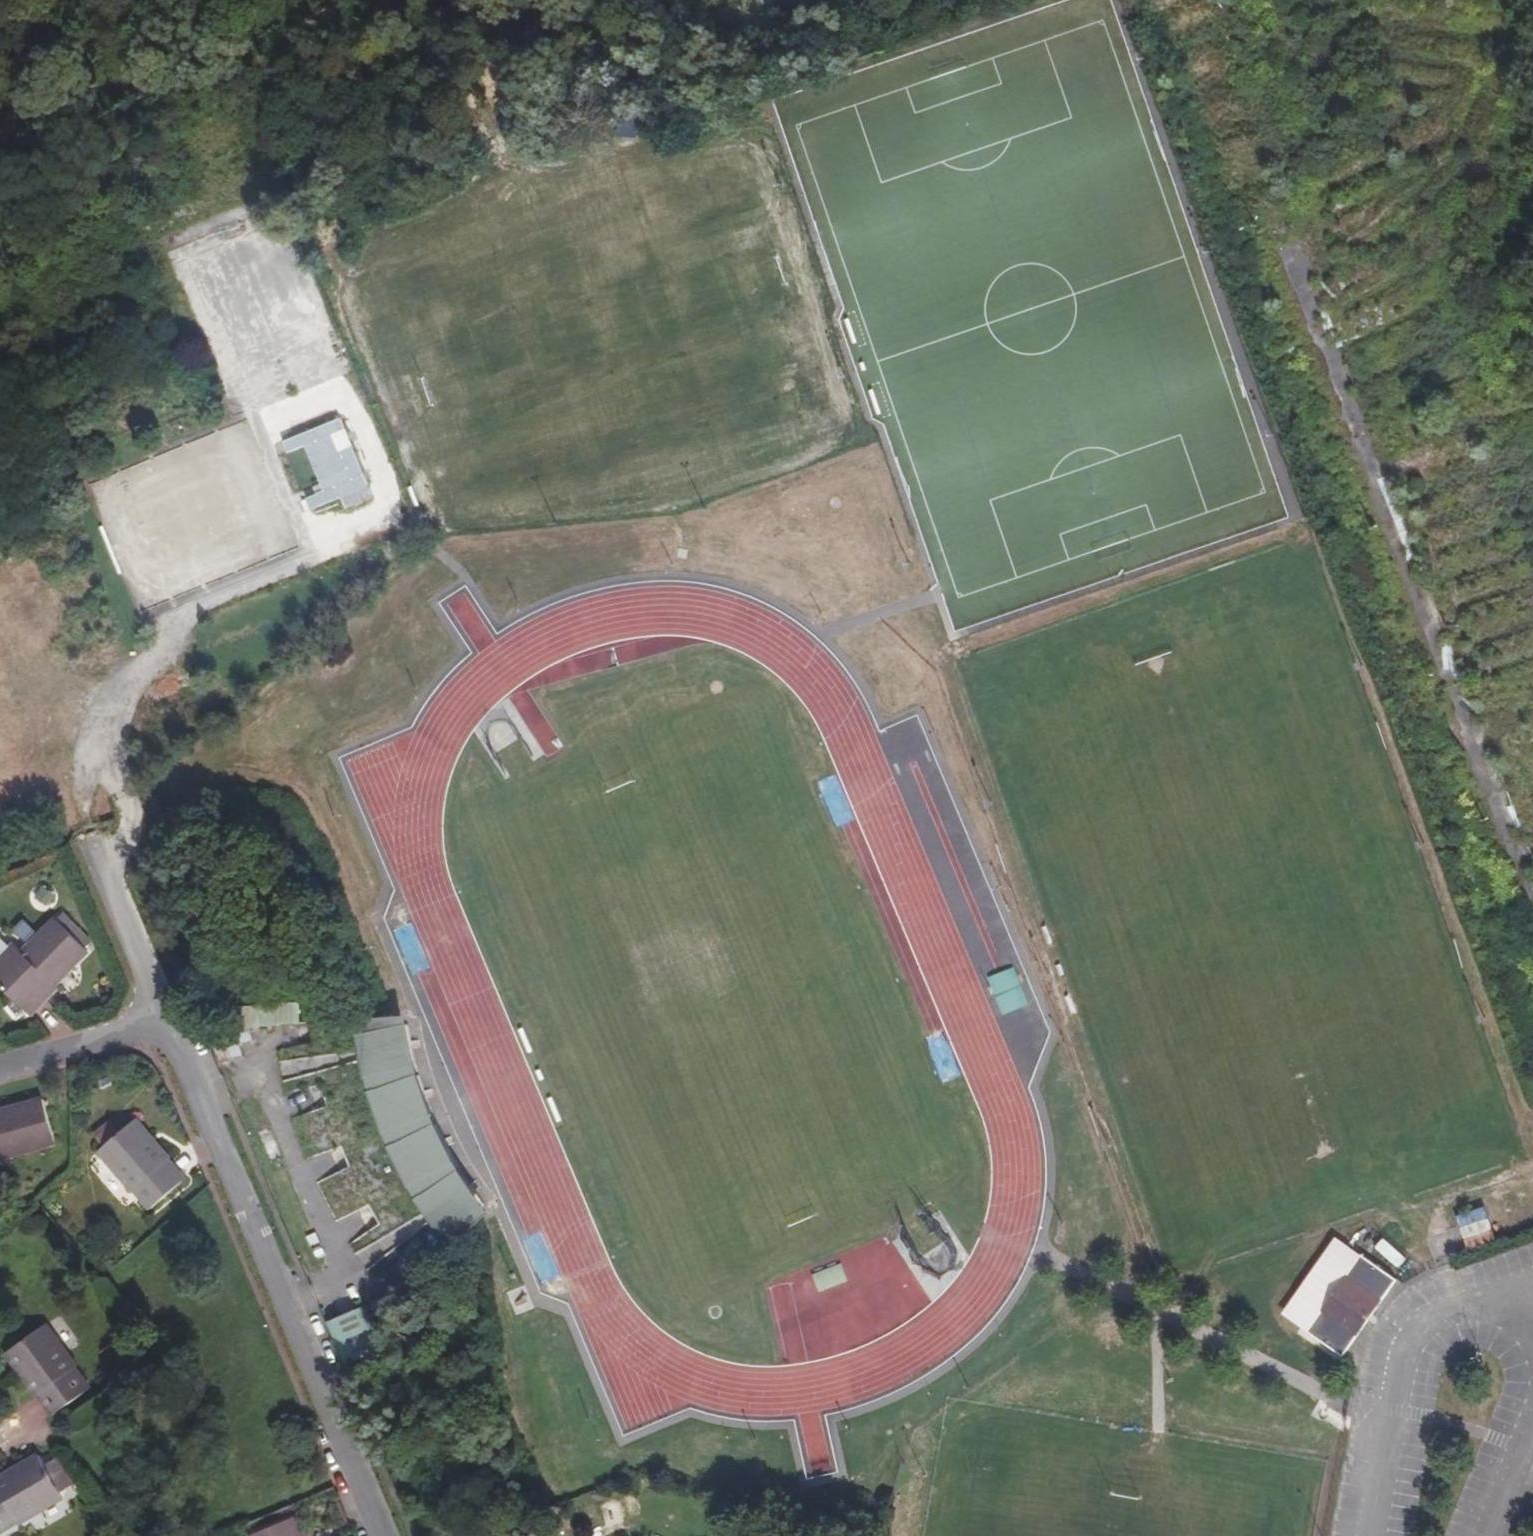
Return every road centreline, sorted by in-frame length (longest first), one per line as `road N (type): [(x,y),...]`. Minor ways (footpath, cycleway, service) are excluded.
road 1 (residential): [(386,1535),(170,1019)]
road 2 (residential): [(170,1019),(93,837)]
road 3 (residential): [(170,1019),(0,1068)]

